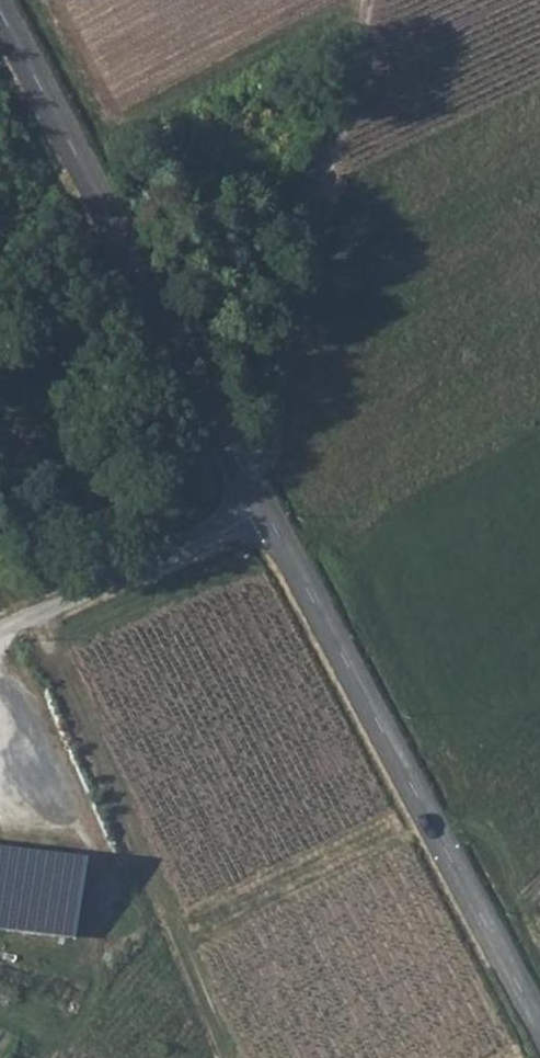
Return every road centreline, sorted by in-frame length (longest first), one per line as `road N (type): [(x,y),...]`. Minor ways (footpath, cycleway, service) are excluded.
road 1 (tertiary): [(539,1037),(264,515)]
road 2 (tertiary): [(264,515),(0,19)]
road 3 (track): [(247,482),(271,446),(366,0)]
road 4 (track): [(220,1057),(37,618)]
road 5 (track): [(539,426),(327,539),(271,446)]
road 6 (unclassified): [(264,515),(0,635)]

